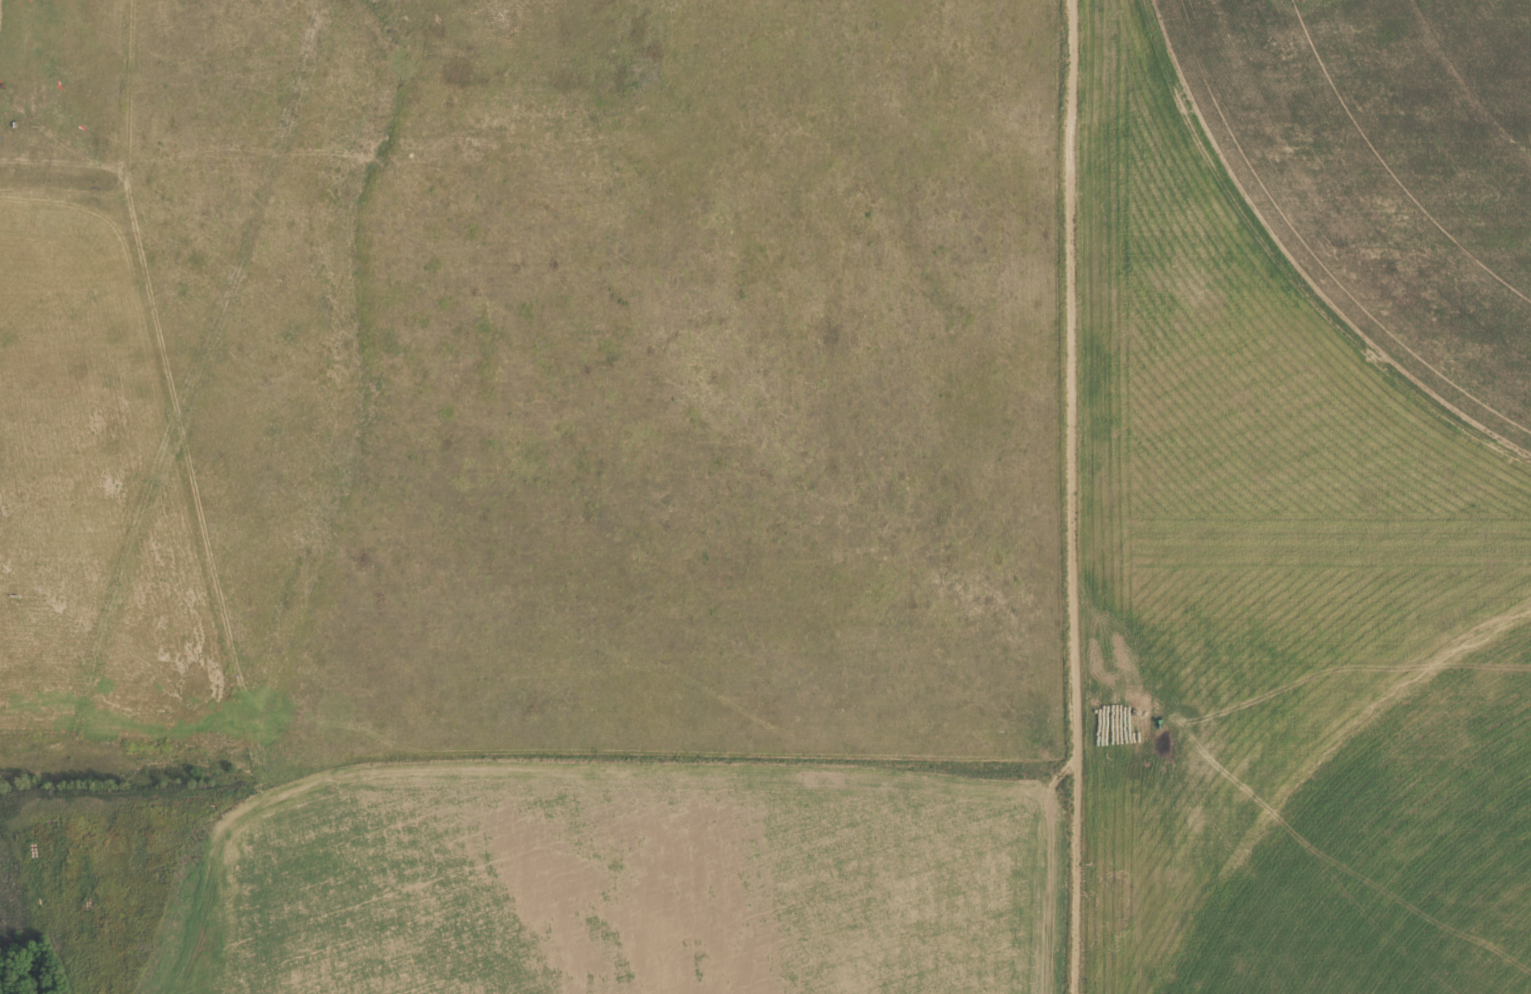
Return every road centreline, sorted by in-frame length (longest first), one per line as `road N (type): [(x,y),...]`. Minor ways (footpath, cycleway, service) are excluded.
road 1 (residential): [(1059,993),(1061,0)]

